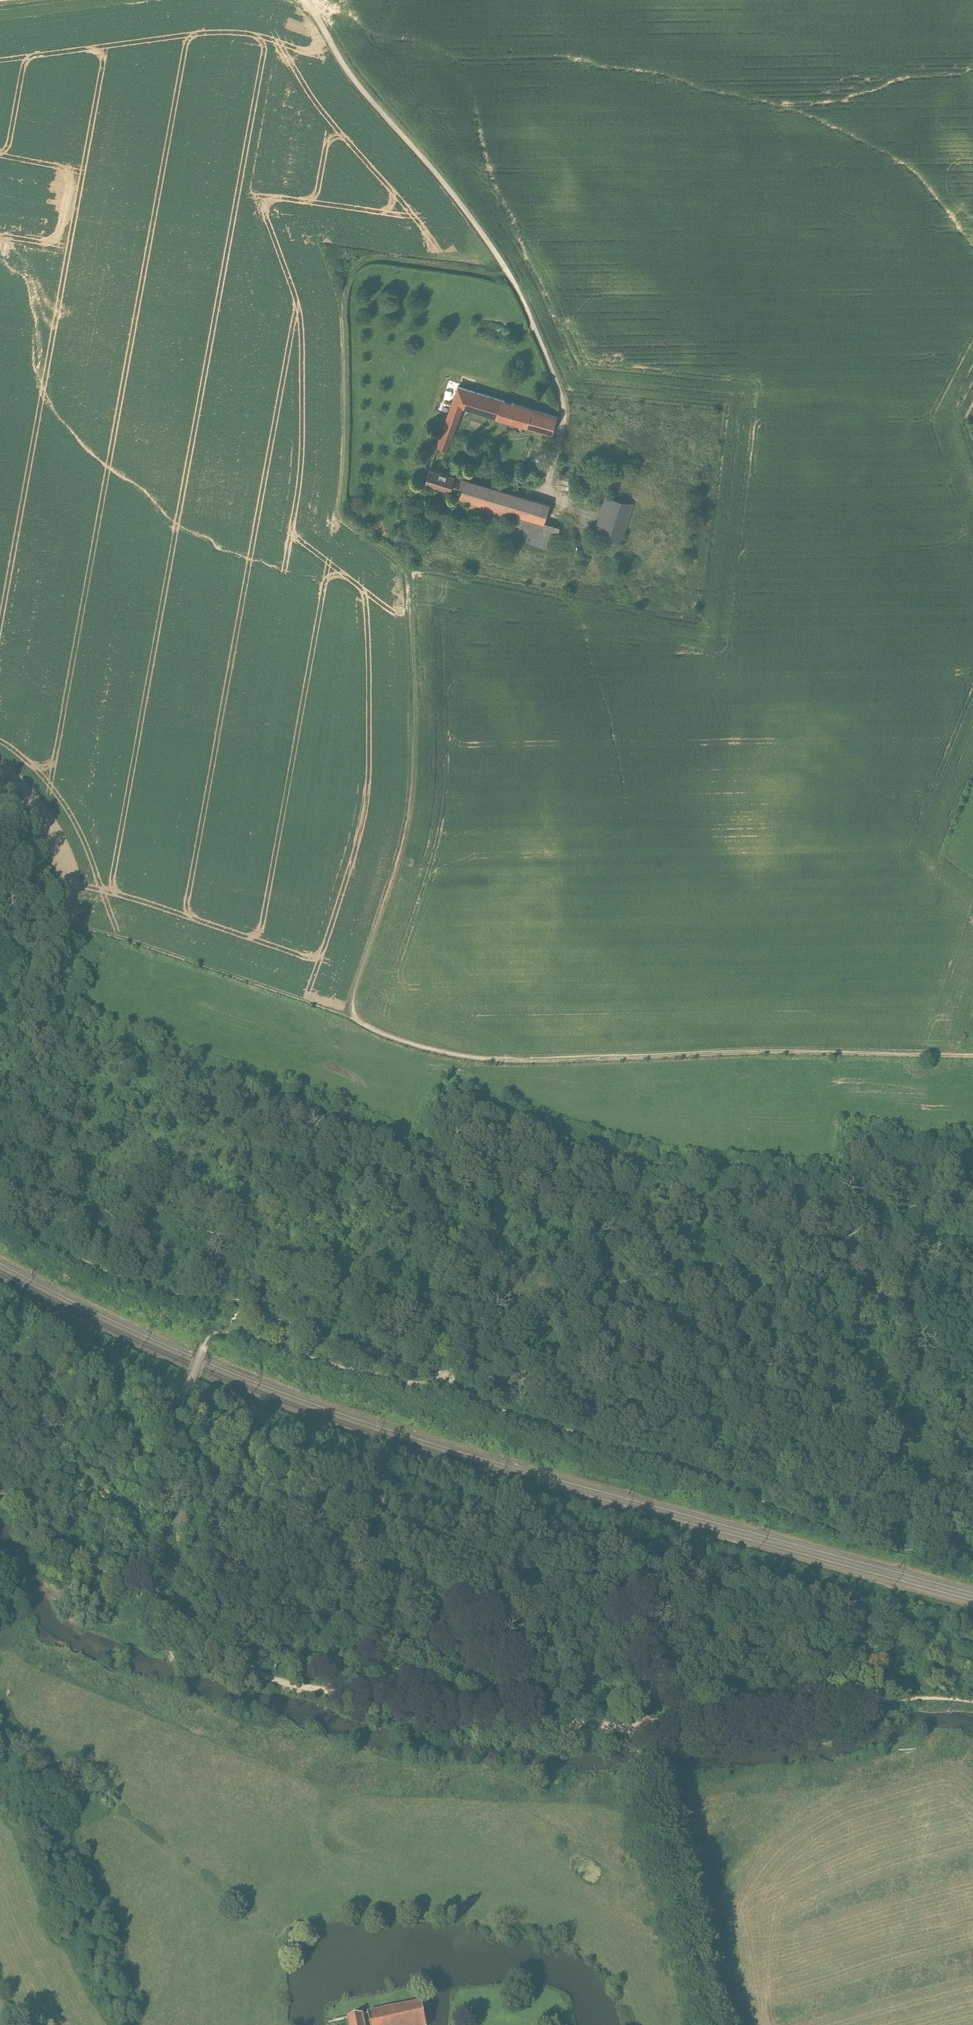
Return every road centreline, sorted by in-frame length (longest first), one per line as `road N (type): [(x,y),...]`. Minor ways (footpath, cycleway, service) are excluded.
road 1 (track): [(972,1205),(900,1211),(817,1251),(597,1291),(425,1383),(230,1334),(210,1339),(182,1415),(238,1505),(355,1621),(554,1721)]
road 2 (track): [(357,1021),(419,1046),(484,1059),(972,1055)]
road 3 (track): [(554,1721),(323,1691),(267,1676),(75,1556),(0,1496)]
road 4 (unclassified): [(546,484),(563,406),(522,298),(463,208),(350,75),(304,0)]
road 5 (track): [(408,581),(411,793),(354,997),(357,1021)]
road 6 (track): [(546,484),(589,554),(574,583),(437,557),(427,557),(408,581)]
road 7 (track): [(896,1699),(632,1729)]
road 8 (track): [(646,1780),(710,2024)]

